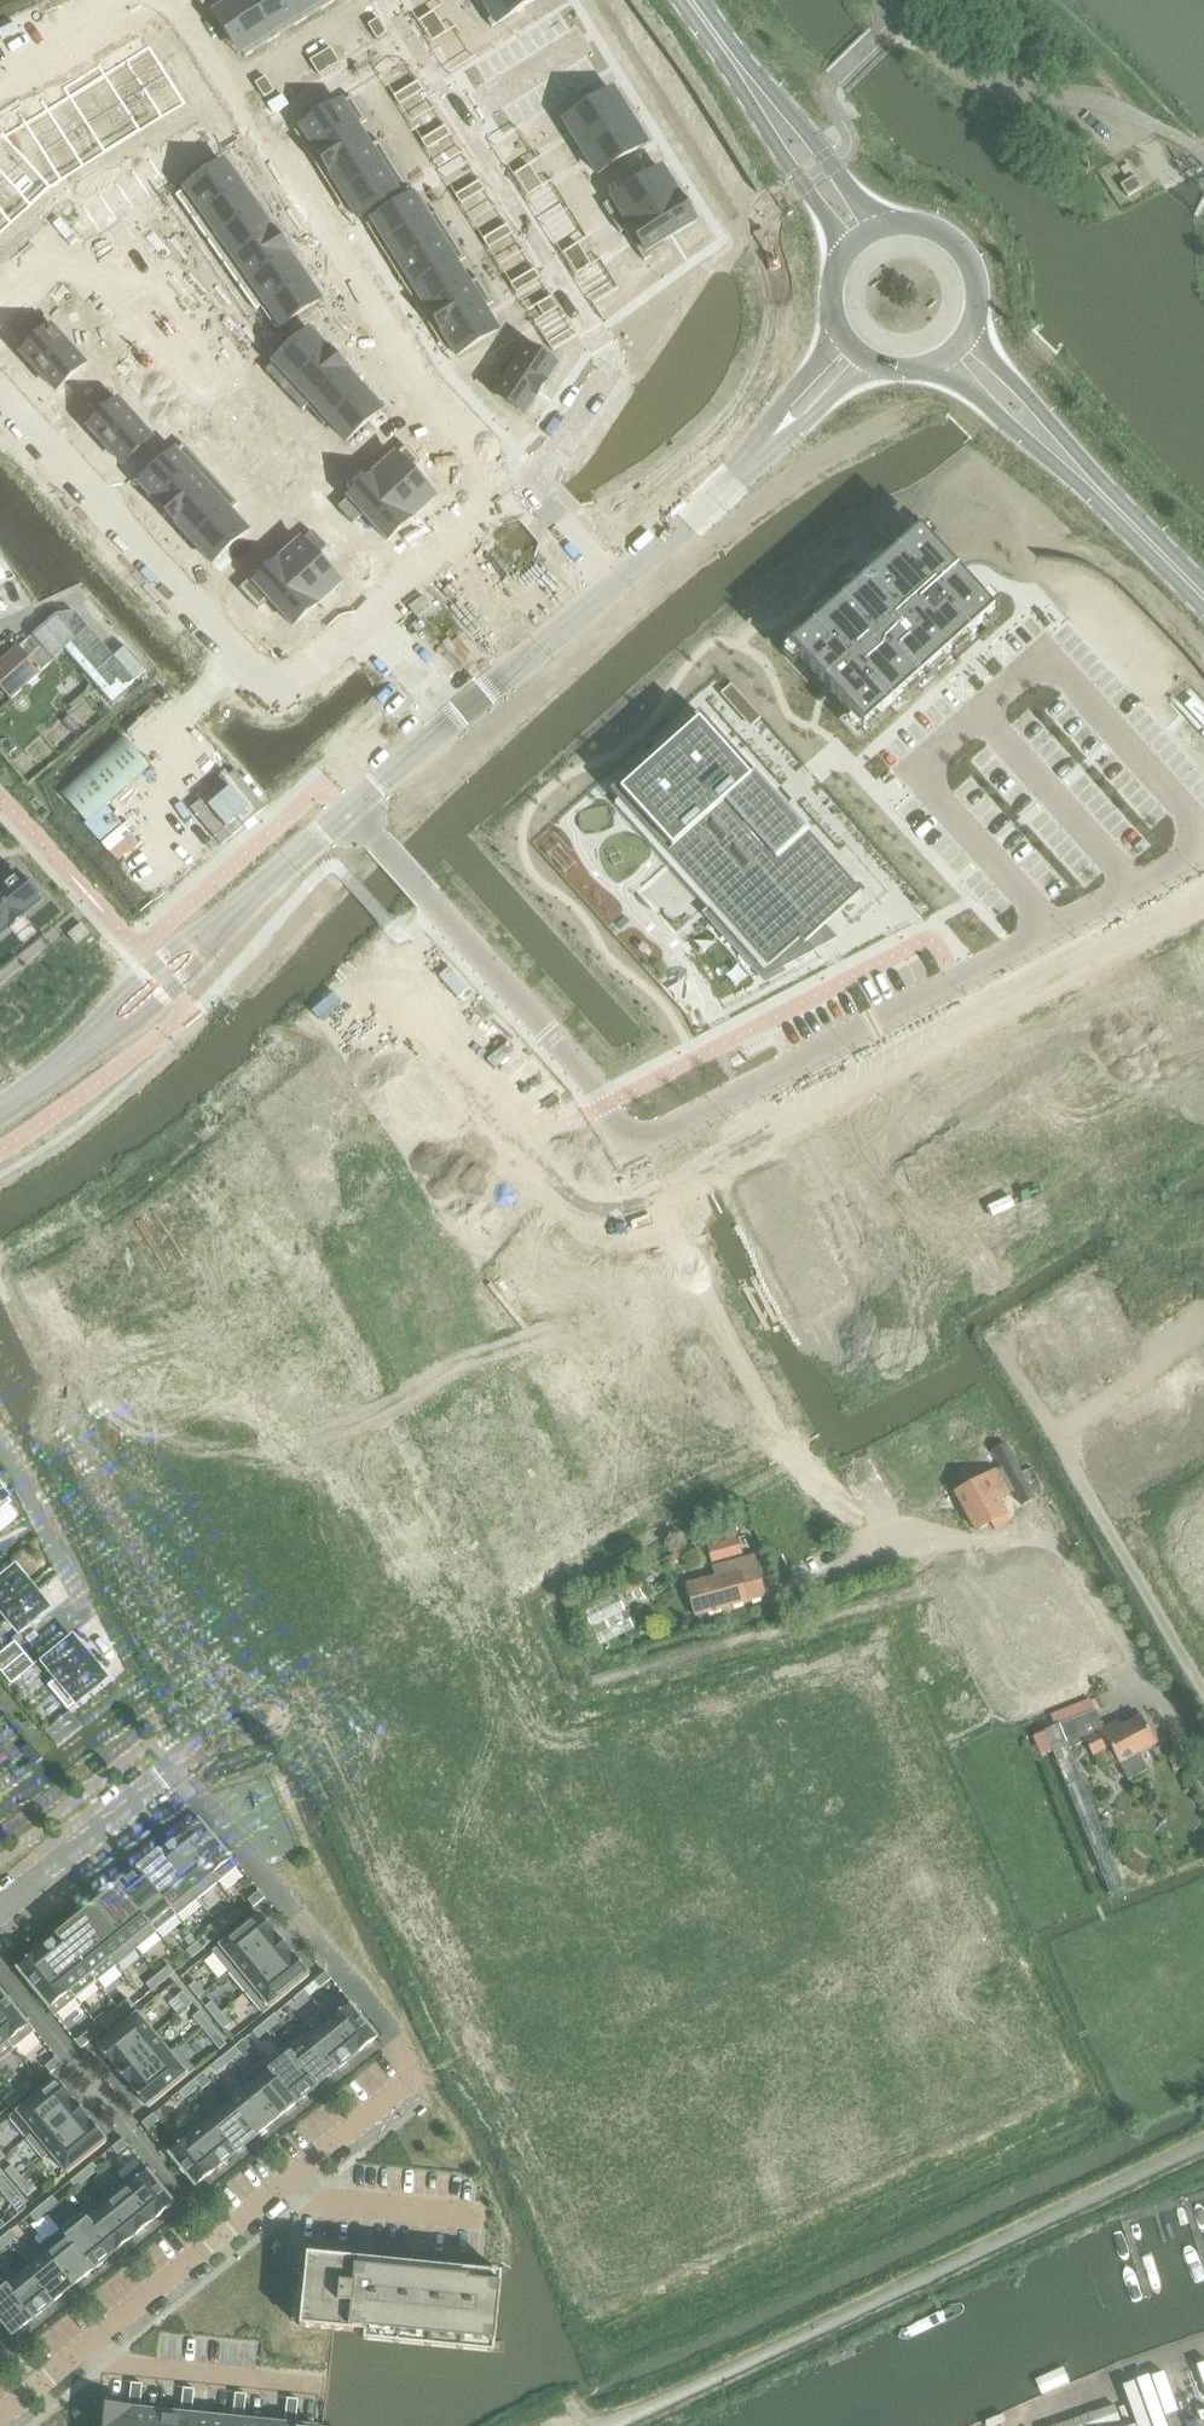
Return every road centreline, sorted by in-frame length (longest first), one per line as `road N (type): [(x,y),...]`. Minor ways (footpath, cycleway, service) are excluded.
road 1 (residential): [(638,1145),(677,1259),(856,1597),(1033,2013)]
road 2 (unclassified): [(1203,2146),(610,2425)]
road 3 (residential): [(170,7),(424,393),(518,479)]
road 4 (residential): [(518,479),(599,386),(610,360),(394,0)]
road 5 (residential): [(952,1237),(1203,1679)]
road 6 (residential): [(638,1145),(1058,927)]
road 7 (residential): [(353,814),(594,1084),(638,1145)]
road 8 (residential): [(418,2068),(179,1767)]
road 9 (residential): [(239,664),(259,686),(275,690),(294,682),(518,479)]
road 10 (residential): [(0,398),(239,664)]
road 11 (residential): [(223,2236),(0,1968)]
road 12 (unclassified): [(353,814),(612,584)]
road 13 (residential): [(1203,1166),(1058,927)]
road 14 (residential): [(322,2388),(73,2361)]
road 15 (residential): [(179,1767),(0,1920)]
road 16 (residential): [(71,813),(239,664)]
road 17 (residential): [(483,2213),(273,2193)]
road 18 (unclassified): [(612,584),(766,447)]
road 19 (secondary): [(1061,452),(1203,599)]
road 20 (residential): [(73,2361),(223,2236)]
road 21 (residential): [(273,2193),(418,2068)]
road 22 (residential): [(1033,2013),(1203,1929)]
road 23 (residential): [(0,89),(170,7)]
road 24 (unclassified): [(209,935),(353,814)]
road 25 (residential): [(0,1443),(86,1610)]
road 26 (secondary): [(969,335),(980,291),(962,248),(923,224),(877,227)]
road 27 (secondary): [(877,227),(807,132),(755,93)]
road 28 (secondary): [(755,93),(782,154),(845,251)]
road 29 (unclassified): [(209,935),(172,947),(149,965),(110,1005),(98,1037)]
road 30 (unclassified): [(98,1037),(136,1020),(171,989),(209,935)]
road 31 (secondary): [(942,363),(1005,422),(1061,452)]
road 32 (secondary): [(1061,452),(969,335)]
road 33 (residential): [(1203,1777),(1131,1653)]
road 34 (residential): [(518,479),(612,584)]
road 35 (unclassified): [(839,334),(781,404),(766,447)]
road 36 (unclassified): [(766,447),(808,421),(865,361)]
road 37 (unclassified): [(0,1112),(98,1037)]

